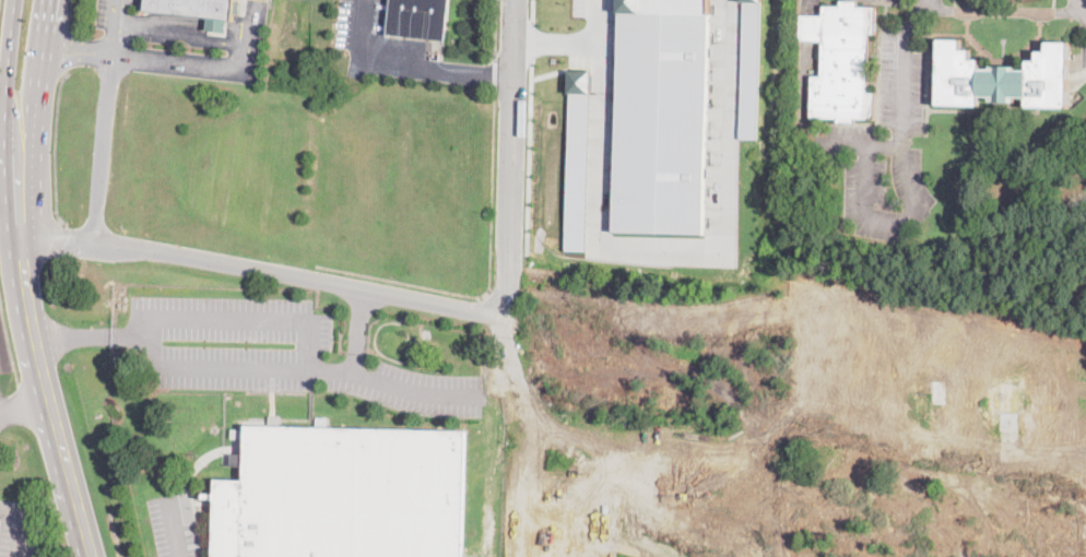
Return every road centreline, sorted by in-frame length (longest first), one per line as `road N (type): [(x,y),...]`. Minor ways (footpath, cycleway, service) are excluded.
road 1 (residential): [(510,317),(161,252),(19,239)]
road 2 (residential): [(520,0),(510,317)]
road 3 (primary): [(94,556),(33,342)]
road 4 (primary): [(17,163),(33,342)]
road 5 (primary): [(17,163),(36,116),(51,0)]
road 6 (primary): [(16,0),(7,109),(17,163)]

